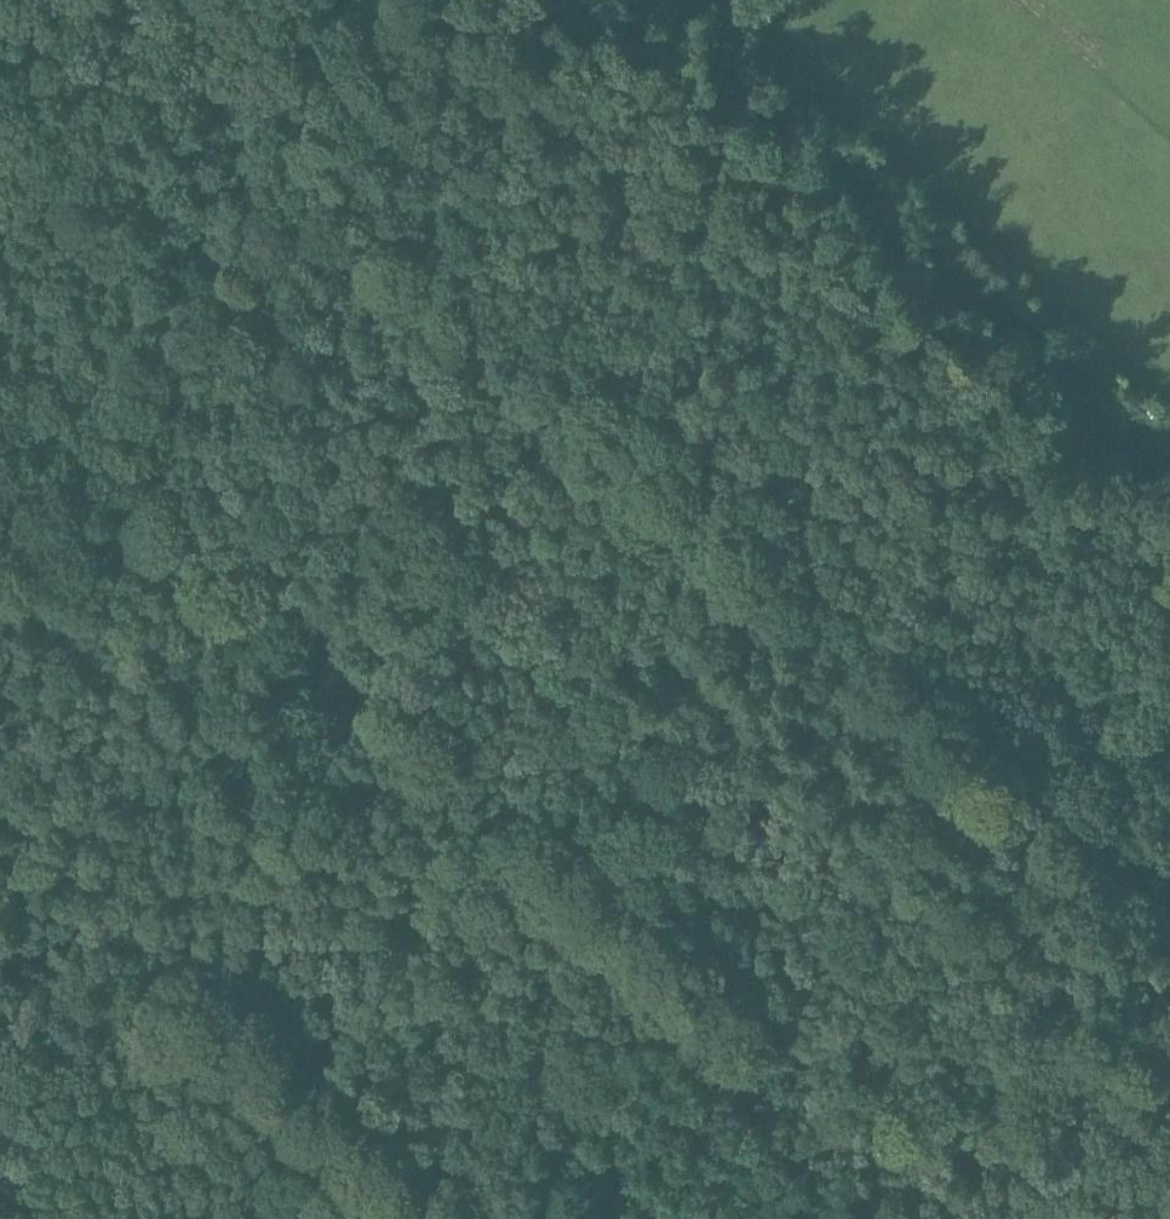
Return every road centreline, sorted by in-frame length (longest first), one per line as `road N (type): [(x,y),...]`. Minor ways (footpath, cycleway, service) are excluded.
road 1 (unclassified): [(574,0),(1169,548)]

